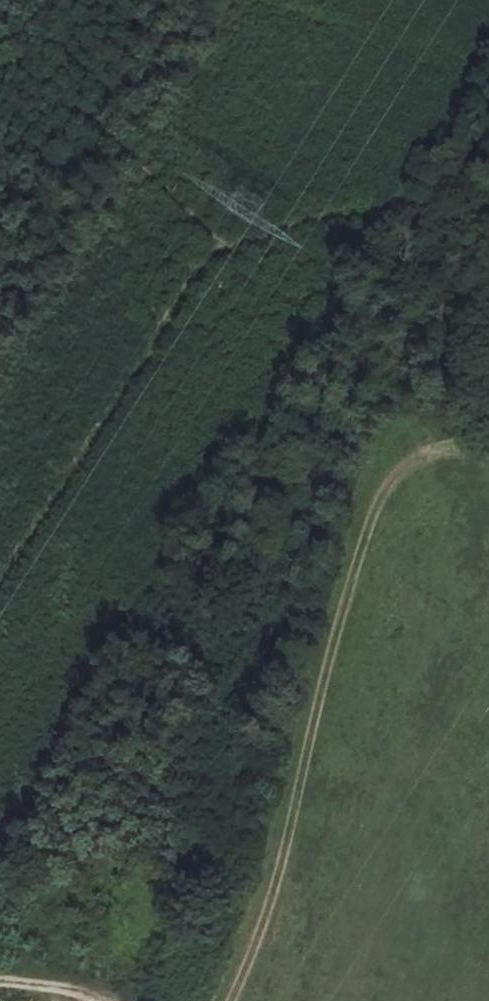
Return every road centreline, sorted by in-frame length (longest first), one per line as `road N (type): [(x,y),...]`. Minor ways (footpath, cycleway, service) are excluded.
road 1 (track): [(215,248),(0,586)]
road 2 (track): [(488,182),(467,182),(392,216),(320,212),(215,248)]

